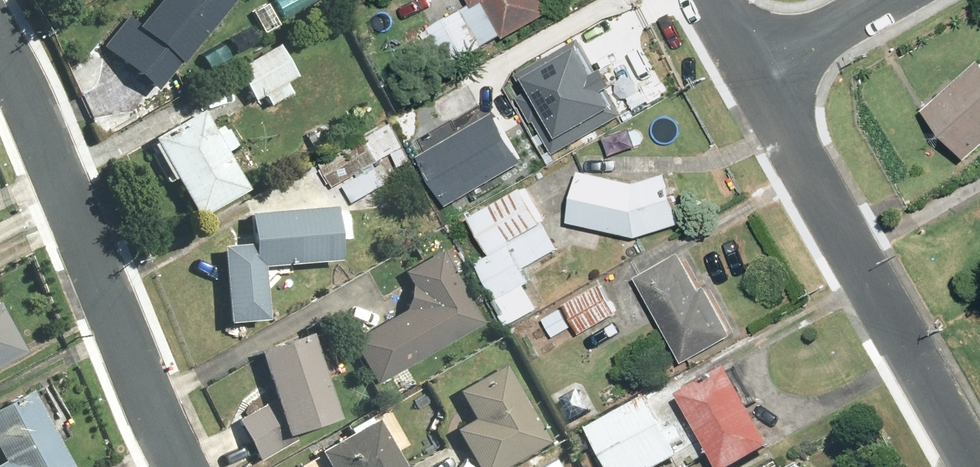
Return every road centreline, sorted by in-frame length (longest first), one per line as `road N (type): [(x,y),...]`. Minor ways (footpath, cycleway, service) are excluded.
road 1 (residential): [(748,71),(975,466)]
road 2 (residential): [(177,466),(0,51)]
road 3 (residential): [(748,71),(876,0)]

